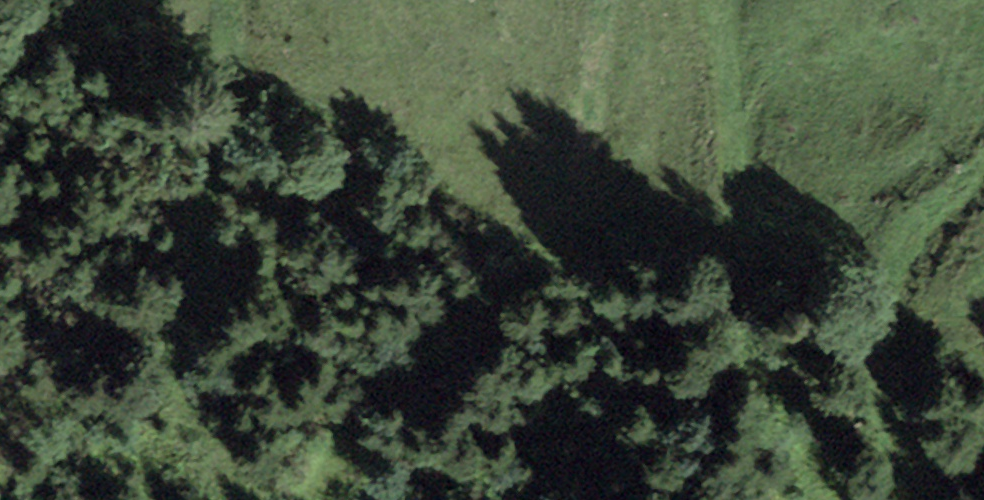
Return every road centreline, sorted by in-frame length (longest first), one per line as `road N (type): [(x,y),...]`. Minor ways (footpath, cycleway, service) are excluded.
road 1 (track): [(719,0),(745,145),(754,297),(788,336),(830,333),(854,318),(932,210),(983,164)]
road 2 (track): [(314,499),(334,479),(358,419),(403,364),(572,237),(598,154),(611,0)]
road 3 (track): [(227,0),(229,110),(181,322),(179,375),(207,463),(239,499)]

